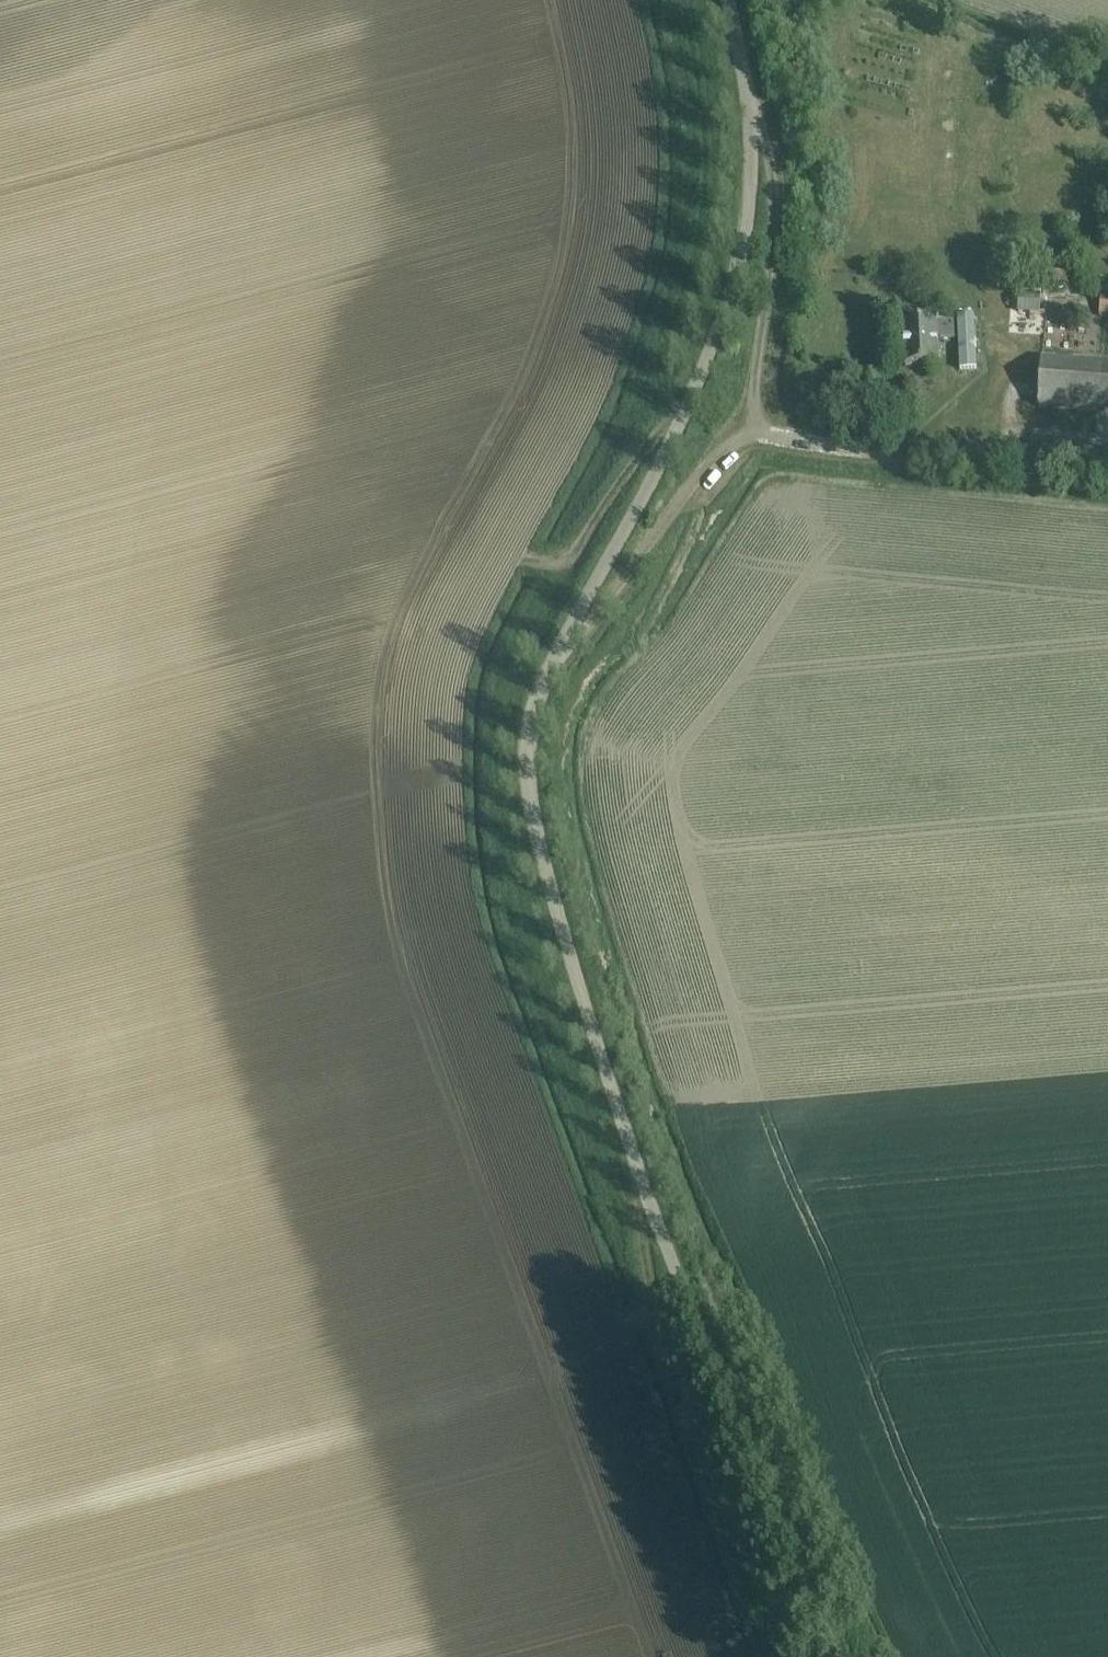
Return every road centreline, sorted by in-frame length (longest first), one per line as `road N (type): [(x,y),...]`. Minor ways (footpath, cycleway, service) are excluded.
road 1 (unclassified): [(836,1656),(631,1152),(550,888),(525,751),(542,683),(661,461),(736,272),(750,162),(727,0)]

